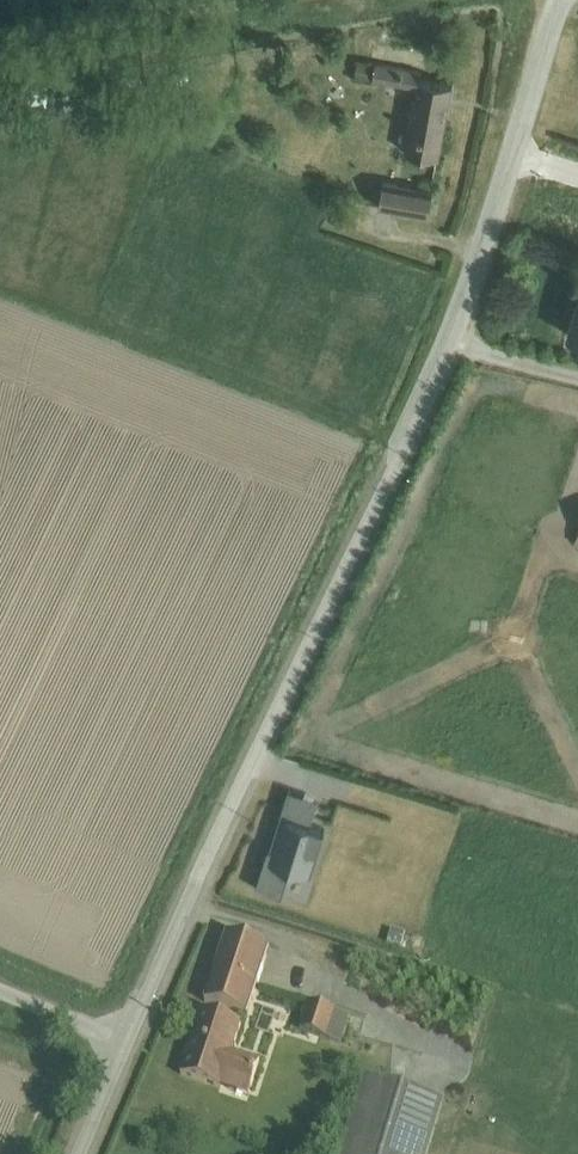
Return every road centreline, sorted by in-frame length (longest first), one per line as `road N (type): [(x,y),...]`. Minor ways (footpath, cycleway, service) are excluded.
road 1 (unclassified): [(562,0),(444,355),(126,1043)]
road 2 (unclassified): [(126,1043),(0,991)]
road 3 (unclassified): [(126,1043),(80,1153)]

